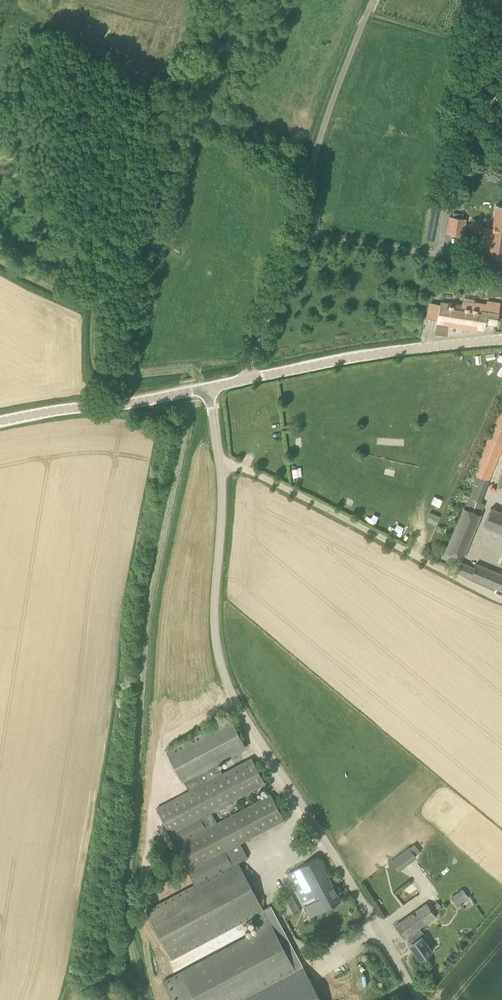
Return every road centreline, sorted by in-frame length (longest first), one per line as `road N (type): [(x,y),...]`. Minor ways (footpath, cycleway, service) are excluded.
road 1 (unclassified): [(420,999),(228,688),(214,607),(222,496),(209,388)]
road 2 (track): [(143,999),(125,913),(146,628),(183,394)]
road 3 (track): [(501,600),(236,465),(221,466)]
road 4 (unclassified): [(209,388),(367,355),(501,340)]
road 5 (track): [(0,257),(98,303),(98,361),(105,370),(197,368),(201,390)]
road 6 (unclassified): [(183,394),(0,422)]

